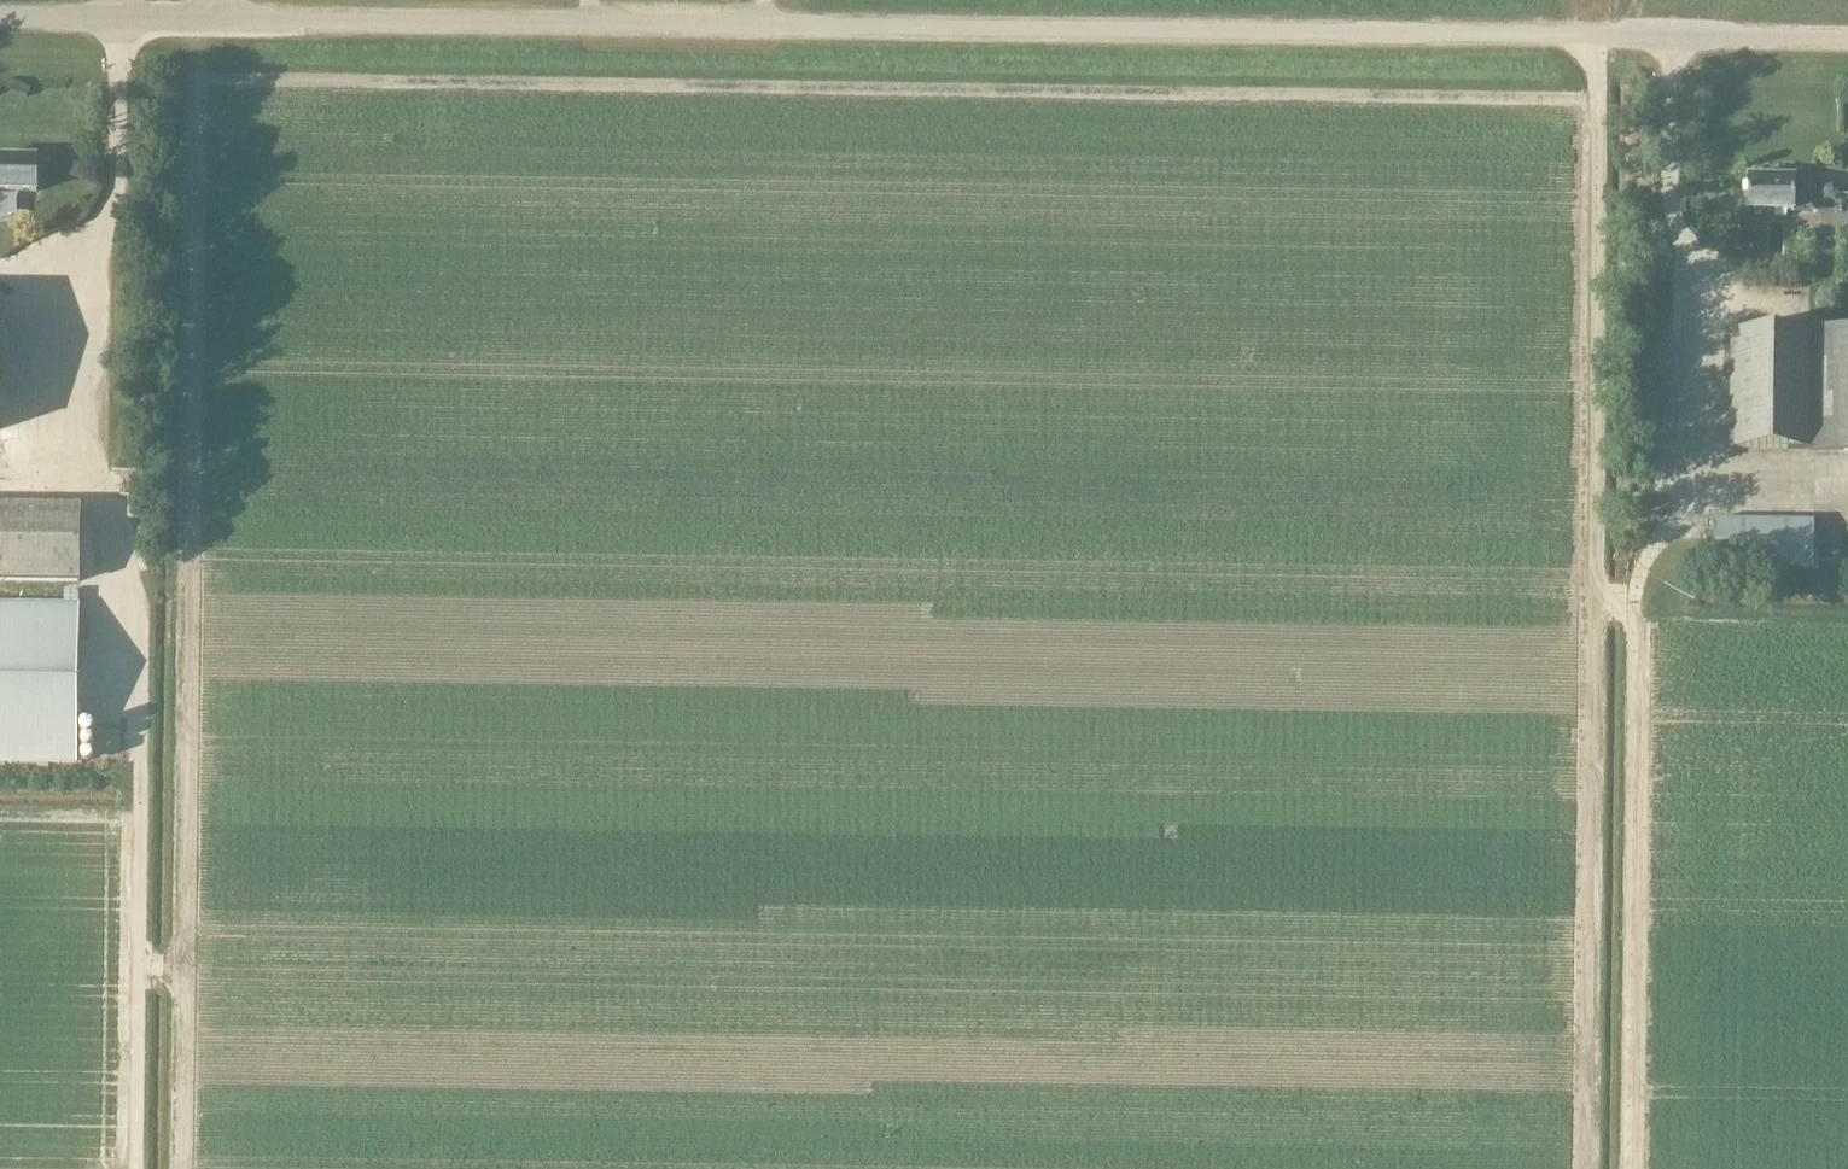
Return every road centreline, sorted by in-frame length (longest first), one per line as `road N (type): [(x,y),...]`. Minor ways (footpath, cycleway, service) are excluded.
road 1 (unclassified): [(1847,39),(0,16)]
road 2 (track): [(112,673),(143,706),(137,1168)]

